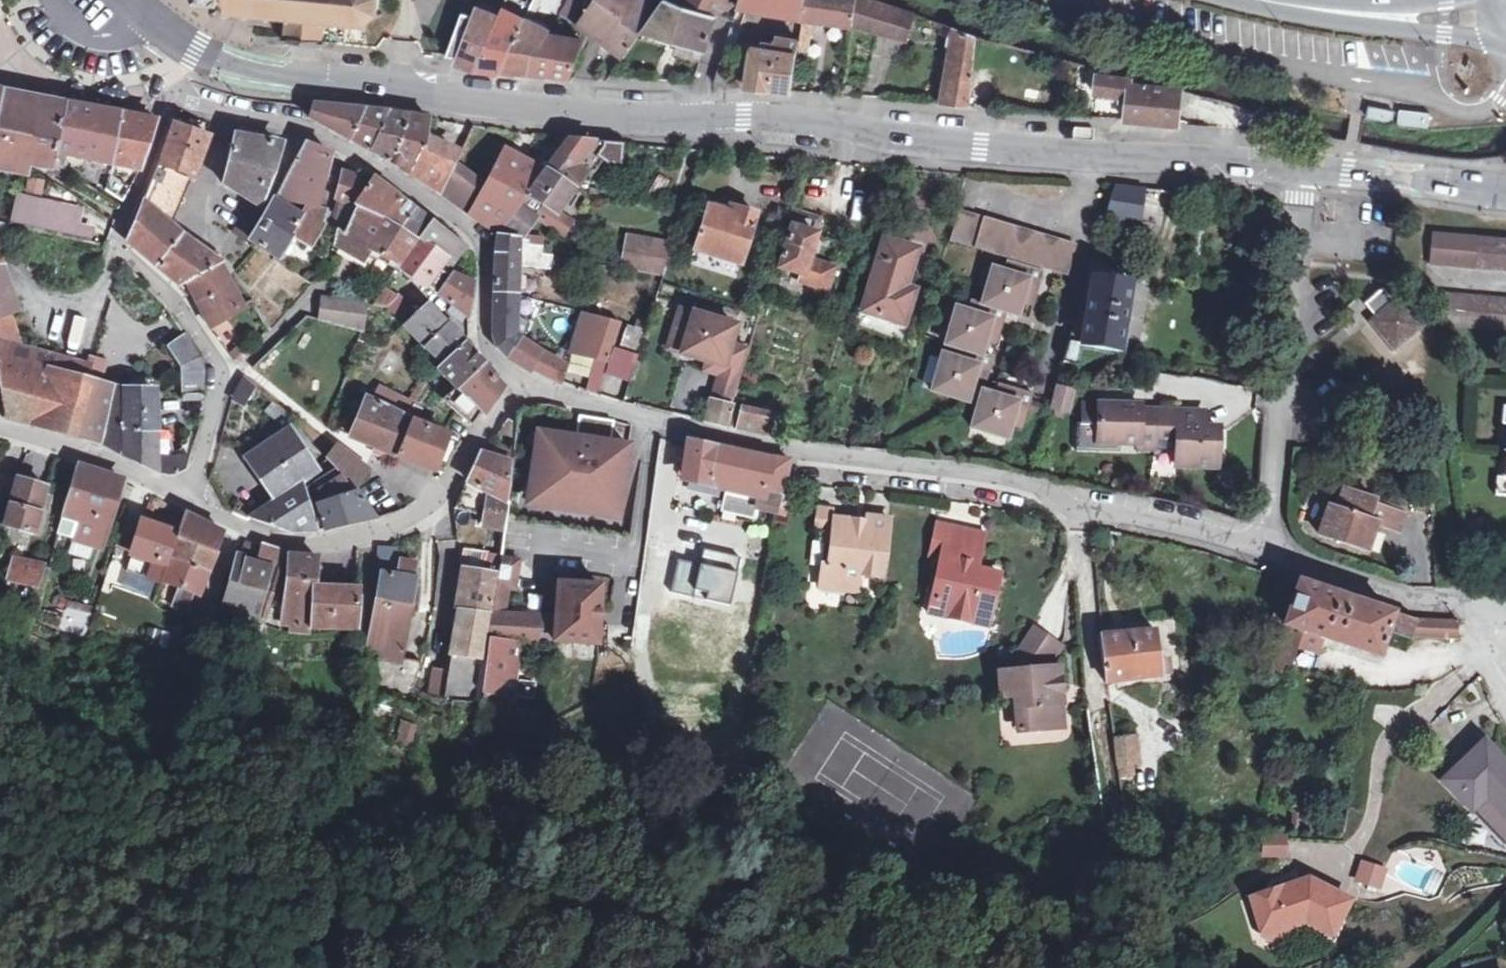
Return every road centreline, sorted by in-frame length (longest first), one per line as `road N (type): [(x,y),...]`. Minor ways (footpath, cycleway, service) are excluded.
road 1 (tertiary): [(201,55),(246,71),(565,112),(656,120),(747,114),(859,126),(906,139),(1301,171)]
road 2 (residential): [(525,385),(761,445),(997,480),(1078,508)]
road 3 (residential): [(176,96),(355,151),(482,237),(488,348),(525,385)]
road 4 (residential): [(176,96),(119,241),(179,297),(230,375),(190,496)]
road 5 (residential): [(1301,171),(1266,554)]
road 6 (track): [(1196,967),(1138,919),(1114,837),(1107,735)]
road 7 (secondary): [(1277,3),(1339,24),(1502,42)]
road 8 (residential): [(1266,554),(1436,610),(1486,611)]
road 9 (residential): [(1078,508),(1107,735)]
road 10 (residential): [(525,385),(448,490),(421,514),(368,530)]
road 11 (tertiary): [(1301,171),(1505,193)]
road 12 (residential): [(190,496),(0,426)]
road 13 (residential): [(1078,508),(1266,554)]
road 14 (residential): [(368,530),(290,542),(190,496)]

